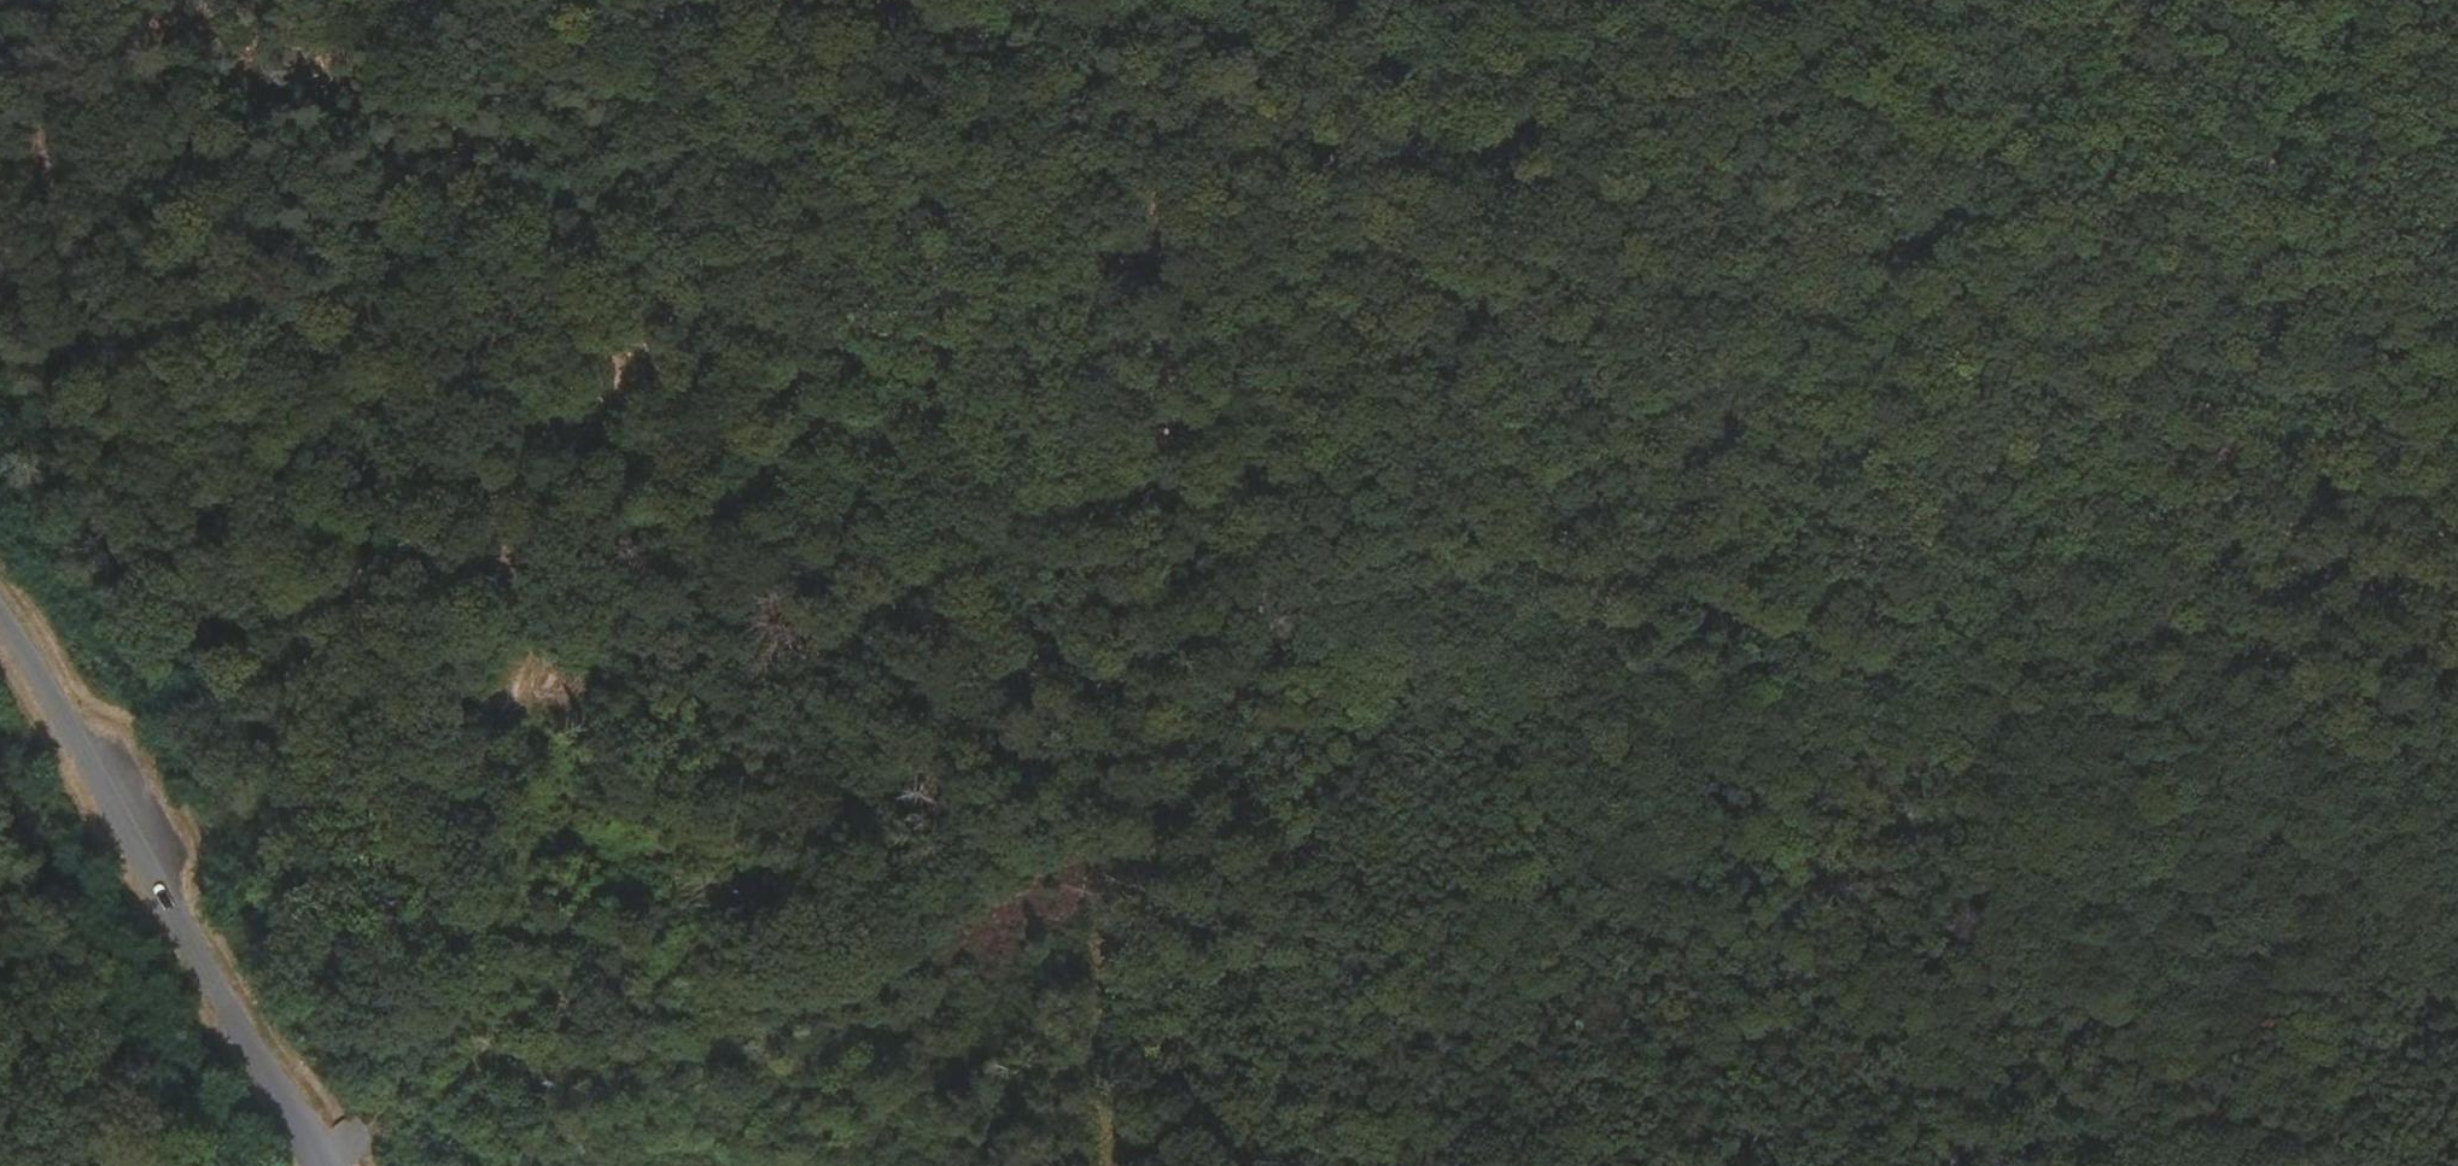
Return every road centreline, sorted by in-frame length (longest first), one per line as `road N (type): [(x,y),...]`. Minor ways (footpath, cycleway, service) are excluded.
road 1 (unclassified): [(323,1165),(0,622)]

